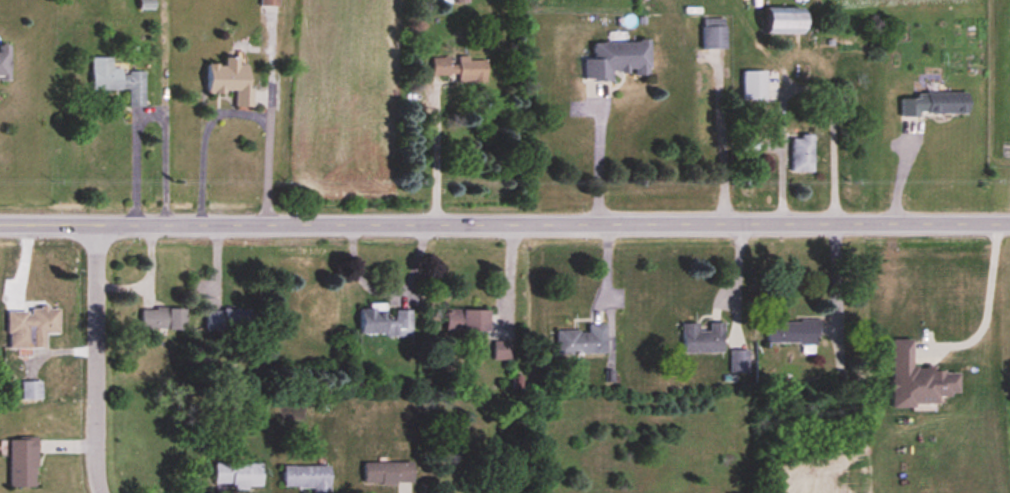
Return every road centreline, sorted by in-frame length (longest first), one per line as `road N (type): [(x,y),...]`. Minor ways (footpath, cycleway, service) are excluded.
road 1 (tertiary): [(1009,225),(0,222)]
road 2 (residential): [(101,492),(98,222)]

